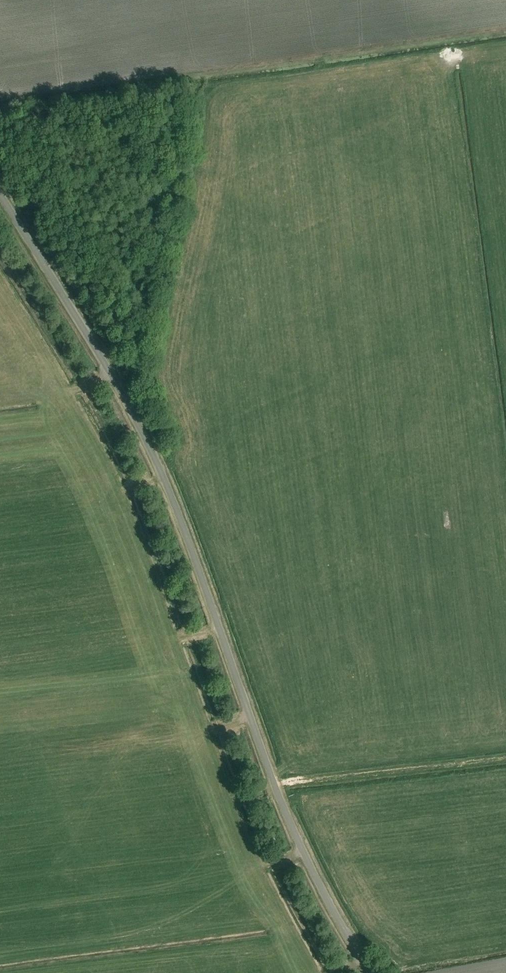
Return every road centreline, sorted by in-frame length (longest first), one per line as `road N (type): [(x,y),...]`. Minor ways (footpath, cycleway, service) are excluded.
road 1 (unclassified): [(371,972),(278,795),(155,458),(0,195)]

